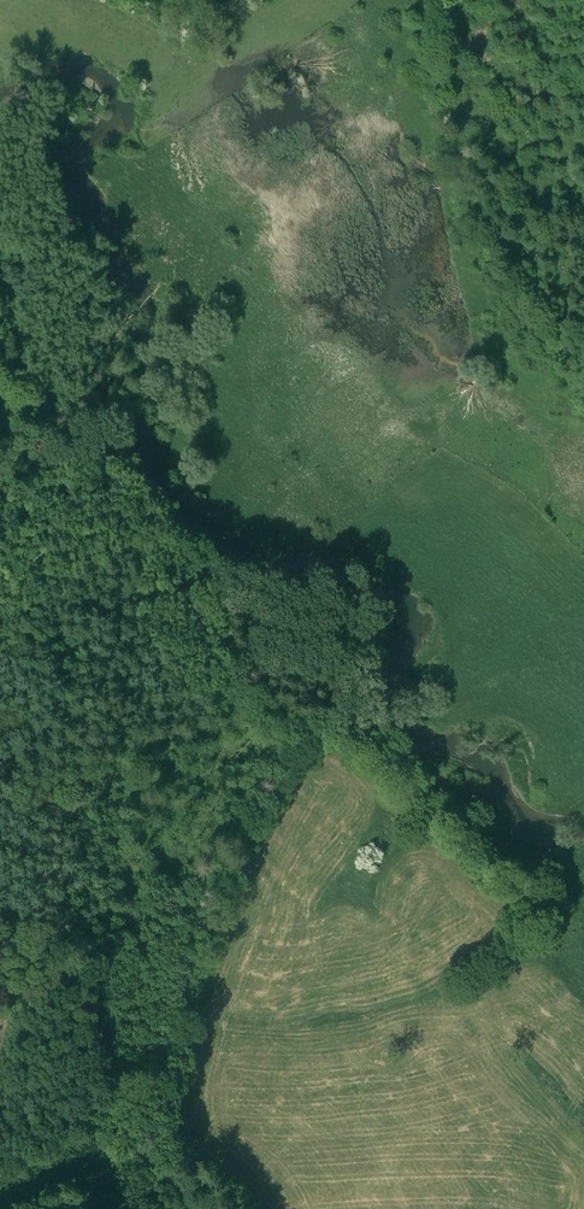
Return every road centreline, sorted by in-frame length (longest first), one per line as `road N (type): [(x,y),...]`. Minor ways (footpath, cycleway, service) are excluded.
road 1 (track): [(182,1208),(144,1161),(97,1025)]
road 2 (track): [(97,1025),(0,908)]

